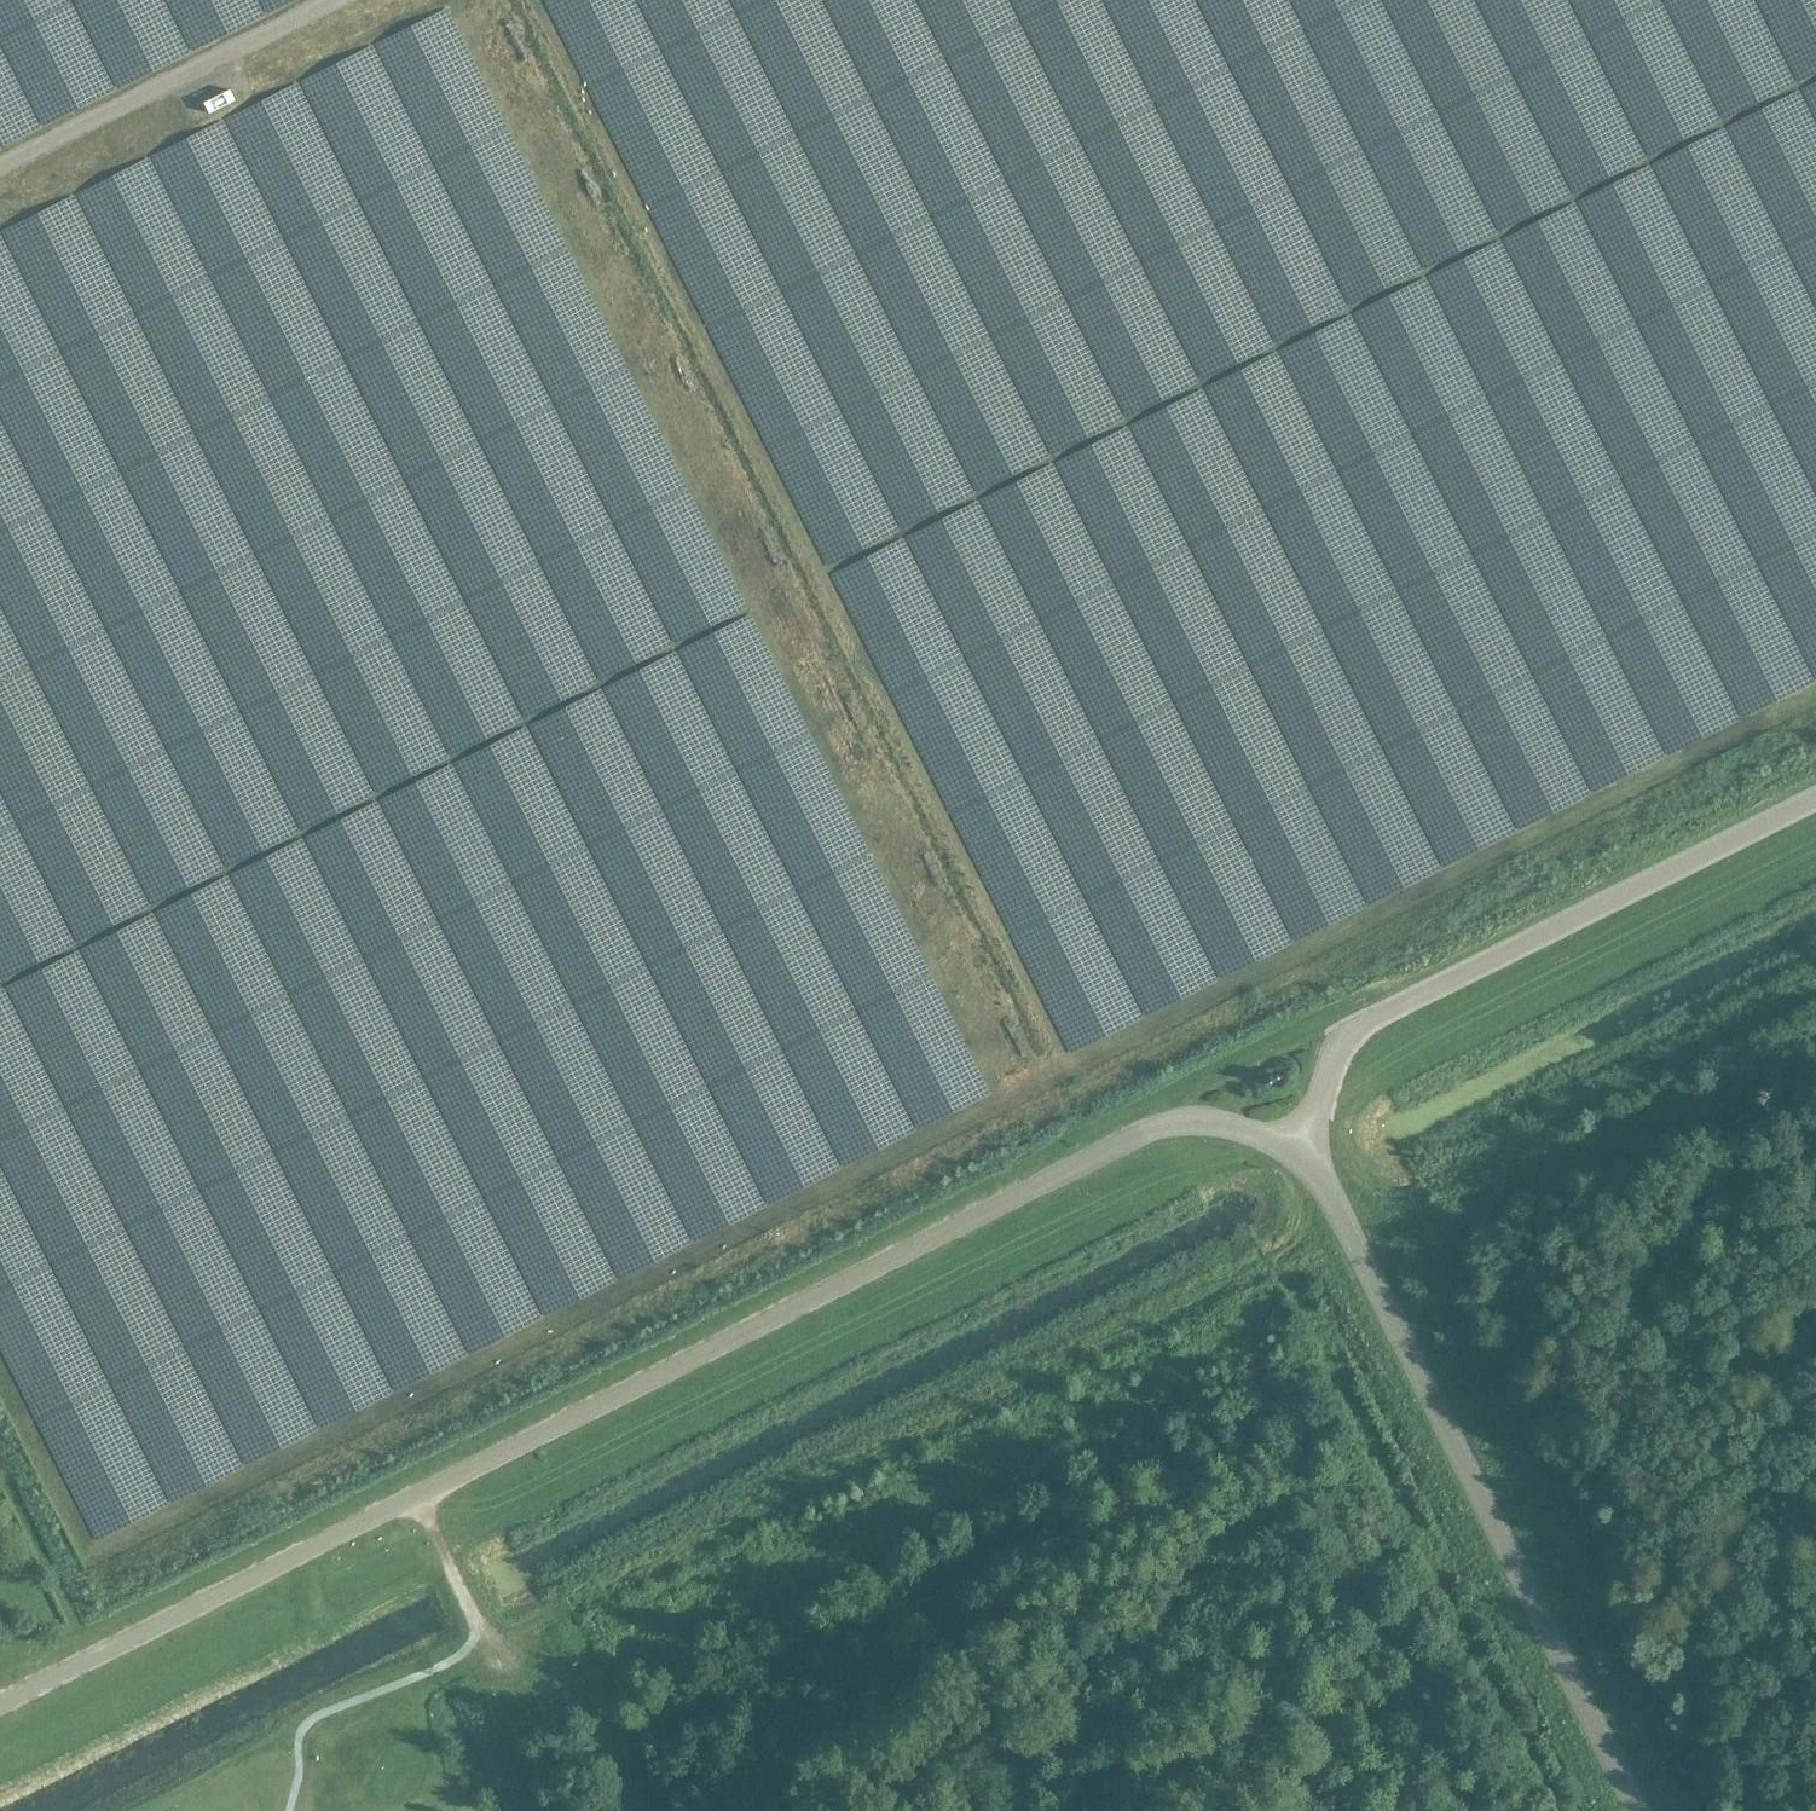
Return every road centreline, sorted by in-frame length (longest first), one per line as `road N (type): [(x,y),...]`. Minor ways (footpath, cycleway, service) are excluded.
road 1 (unclassified): [(0,1703),(1117,1143),(1165,1127),(1212,1125),(1304,1140)]
road 2 (unclassified): [(1639,1810),(1304,1140)]
road 3 (unclassified): [(1304,1140),(1336,1030),(1396,983),(1815,778)]

